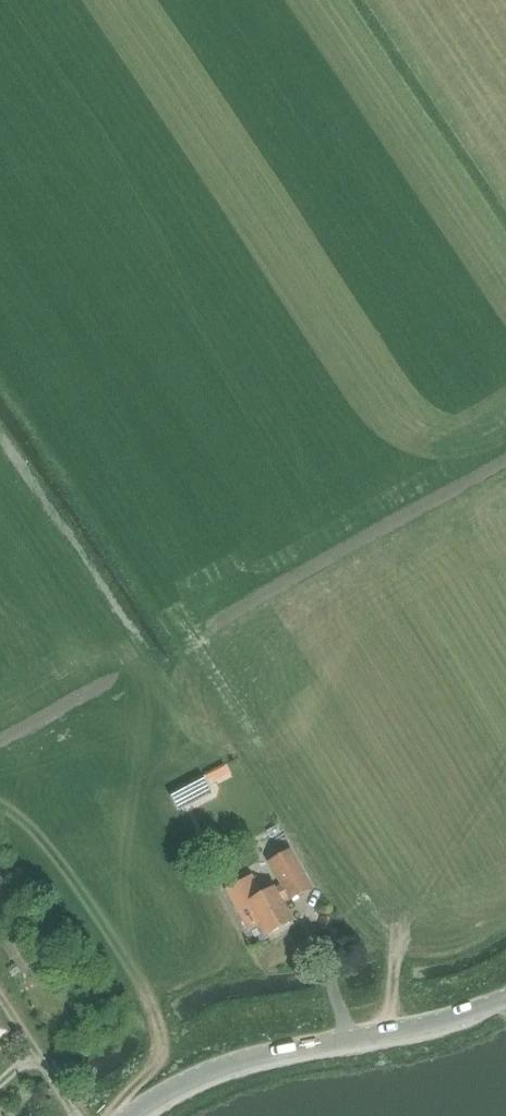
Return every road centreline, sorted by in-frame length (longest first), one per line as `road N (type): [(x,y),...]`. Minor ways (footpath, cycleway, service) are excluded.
road 1 (unclassified): [(131,1115),(238,1062),(443,1022),(505,999)]

